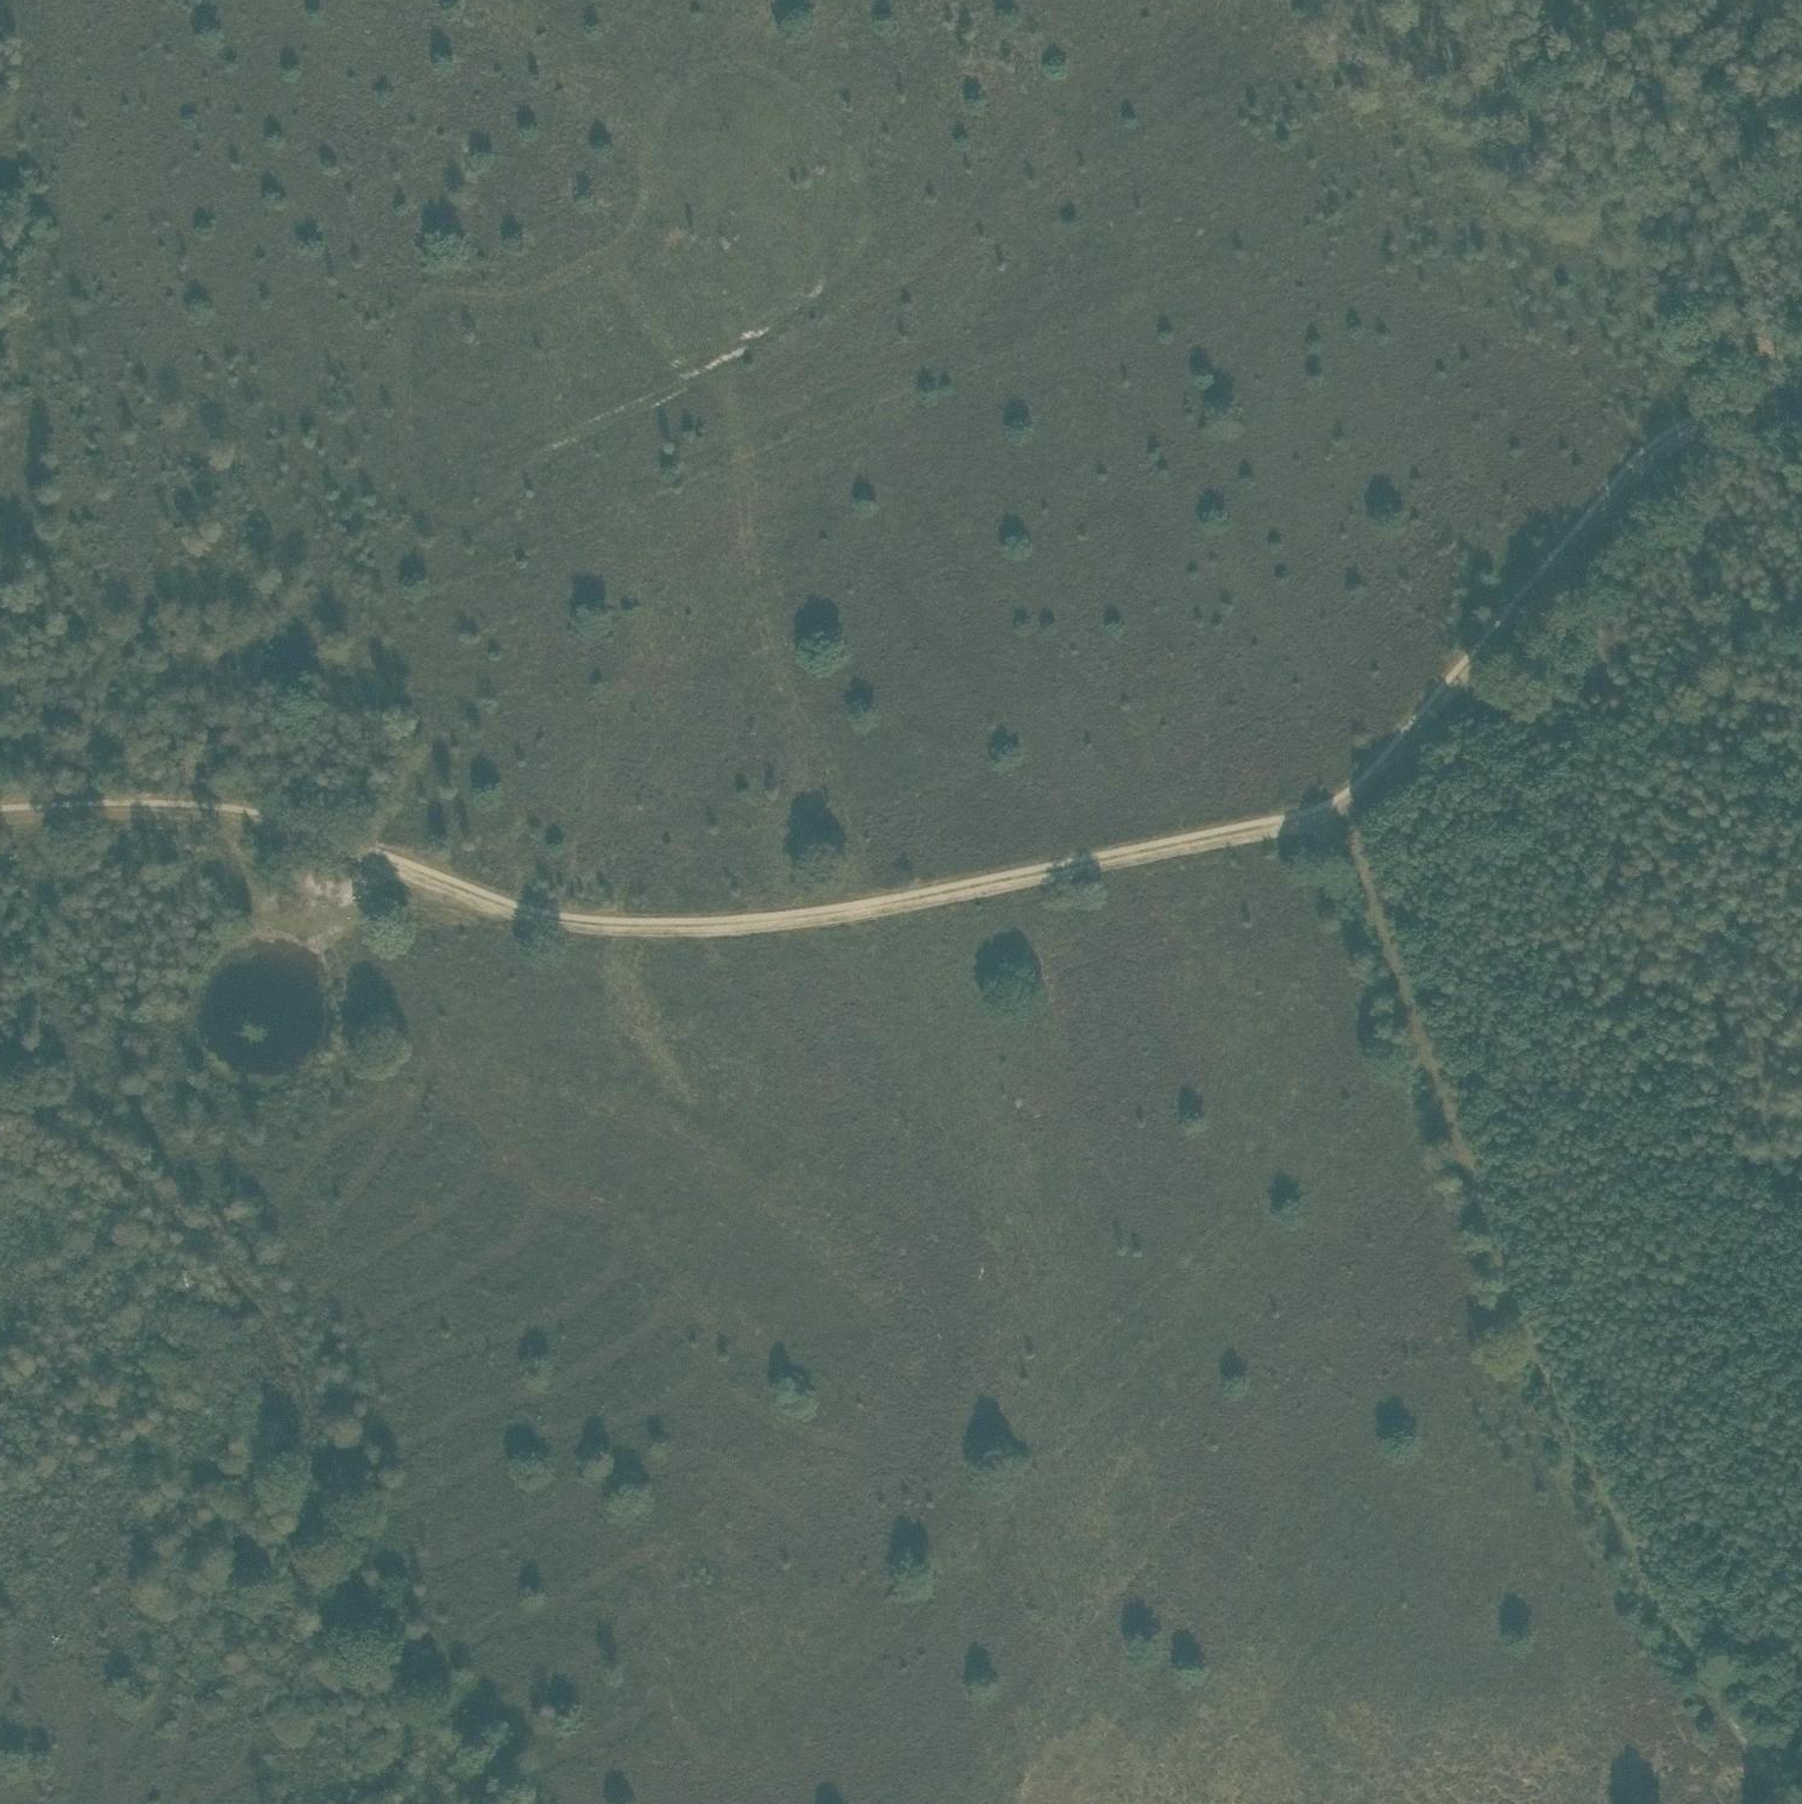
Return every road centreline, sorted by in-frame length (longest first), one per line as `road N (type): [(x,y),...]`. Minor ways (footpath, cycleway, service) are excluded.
road 1 (track): [(1783,1803),(1540,1369),(1337,803)]
road 2 (track): [(1354,852),(1362,827),(1481,696),(1662,794),(1741,851),(1801,876)]

